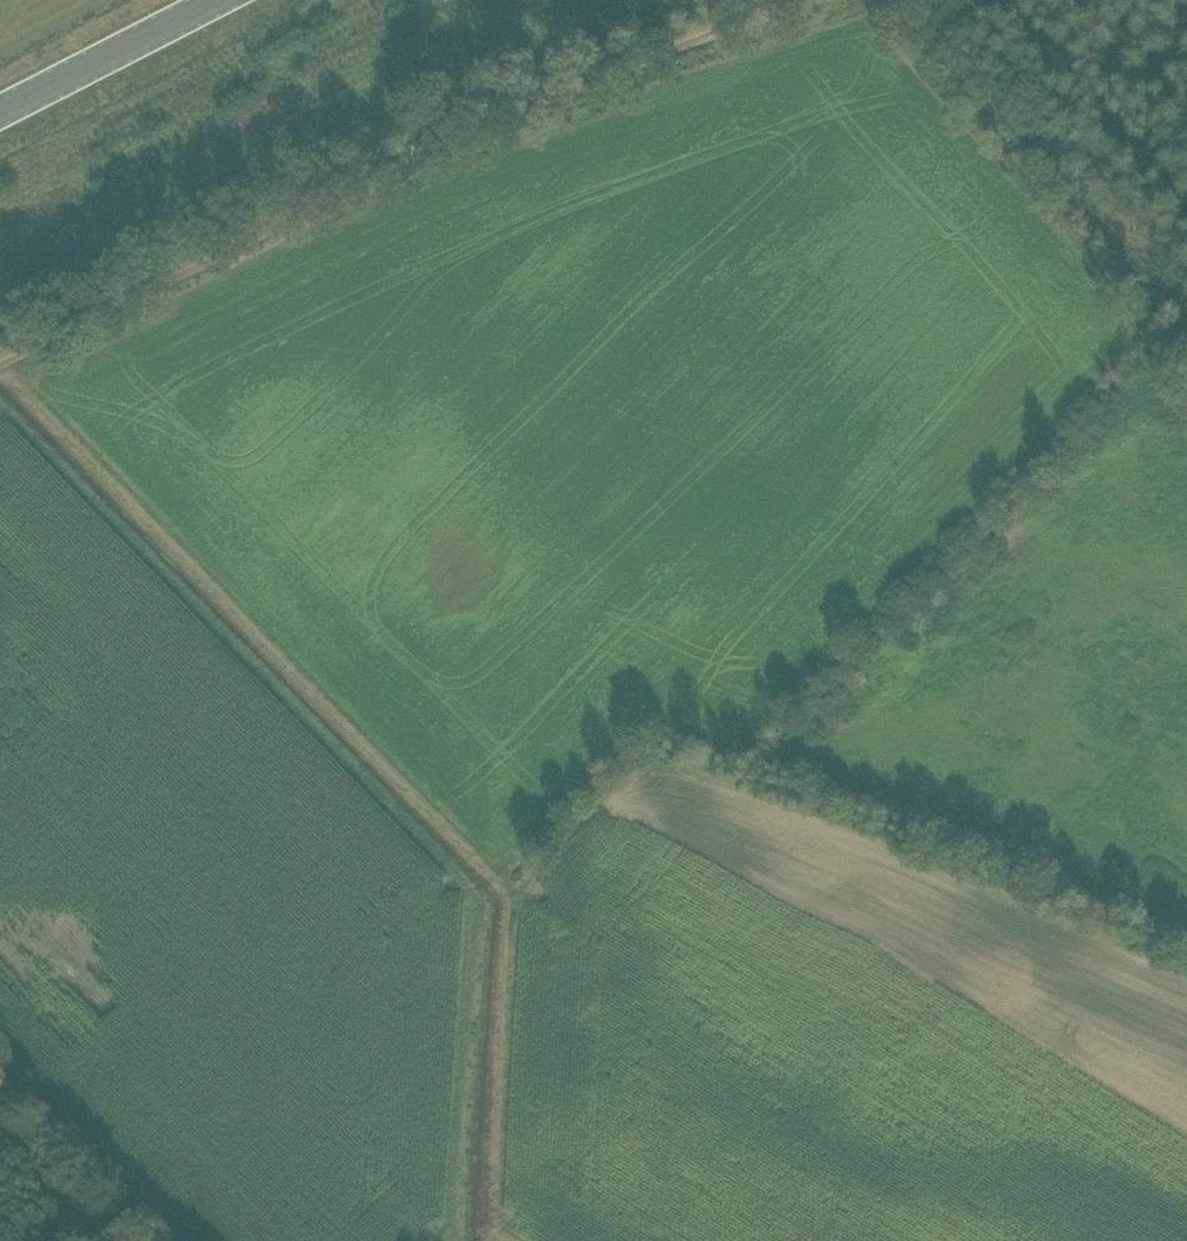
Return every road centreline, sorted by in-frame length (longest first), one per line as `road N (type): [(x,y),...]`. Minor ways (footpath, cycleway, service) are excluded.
road 1 (track): [(818,0),(410,141),(224,254),(0,365)]
road 2 (track): [(1186,323),(908,19),(902,0)]
road 3 (secondary): [(0,110),(213,0)]
road 4 (track): [(97,1240),(0,1126)]

